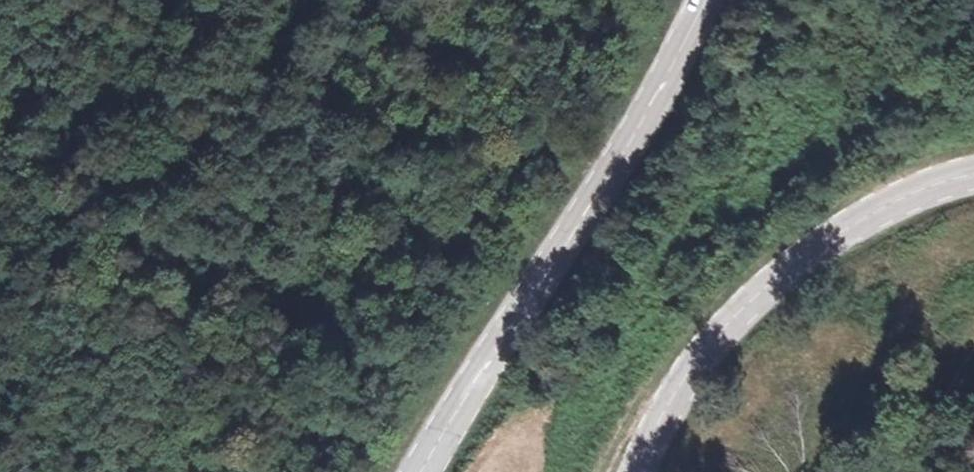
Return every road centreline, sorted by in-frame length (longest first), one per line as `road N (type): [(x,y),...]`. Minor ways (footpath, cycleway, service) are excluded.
road 1 (secondary): [(423,471),(702,0)]
road 2 (secondary): [(973,181),(888,206),(767,287),(644,448),(635,471)]

